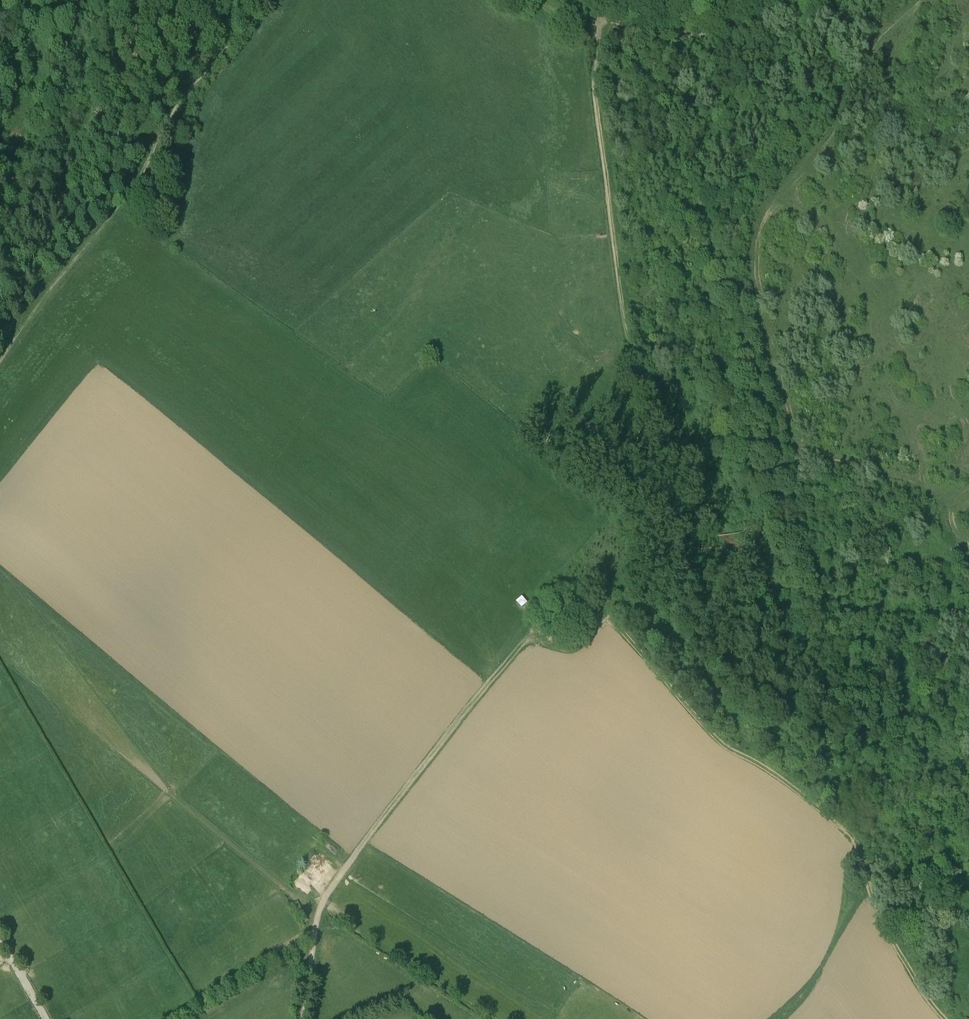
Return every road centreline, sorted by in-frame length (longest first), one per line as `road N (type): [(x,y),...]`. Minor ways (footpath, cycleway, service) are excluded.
road 1 (track): [(603,13),(594,87),(619,295),(651,409),(662,487),(654,536),(640,552)]
road 2 (track): [(606,619),(569,648),(533,642),(518,648),(407,783),(324,899),(305,1018)]
road 3 (track): [(603,13),(688,35),(724,35),(834,0)]

